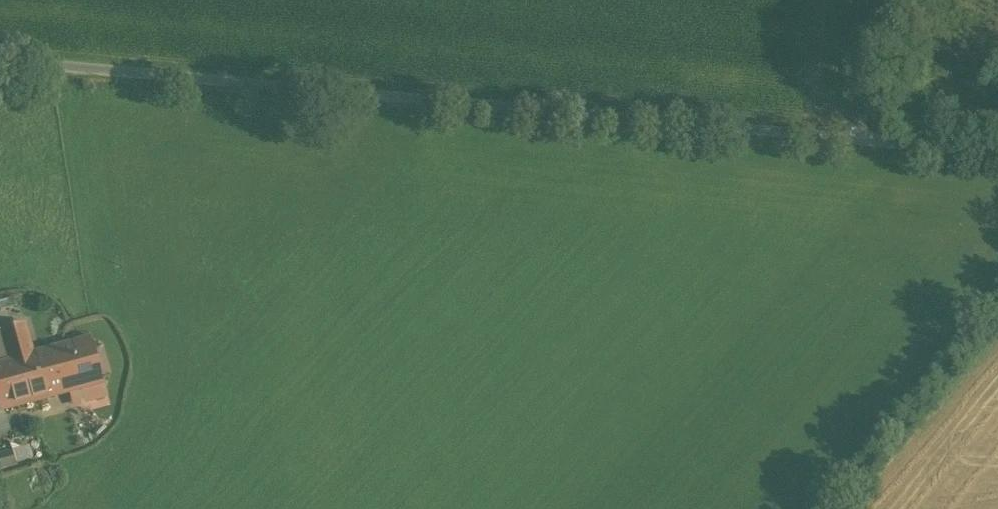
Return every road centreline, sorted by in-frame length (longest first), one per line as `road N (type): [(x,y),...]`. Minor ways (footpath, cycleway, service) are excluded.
road 1 (unclassified): [(0,62),(997,153)]
road 2 (track): [(863,144),(873,0)]

